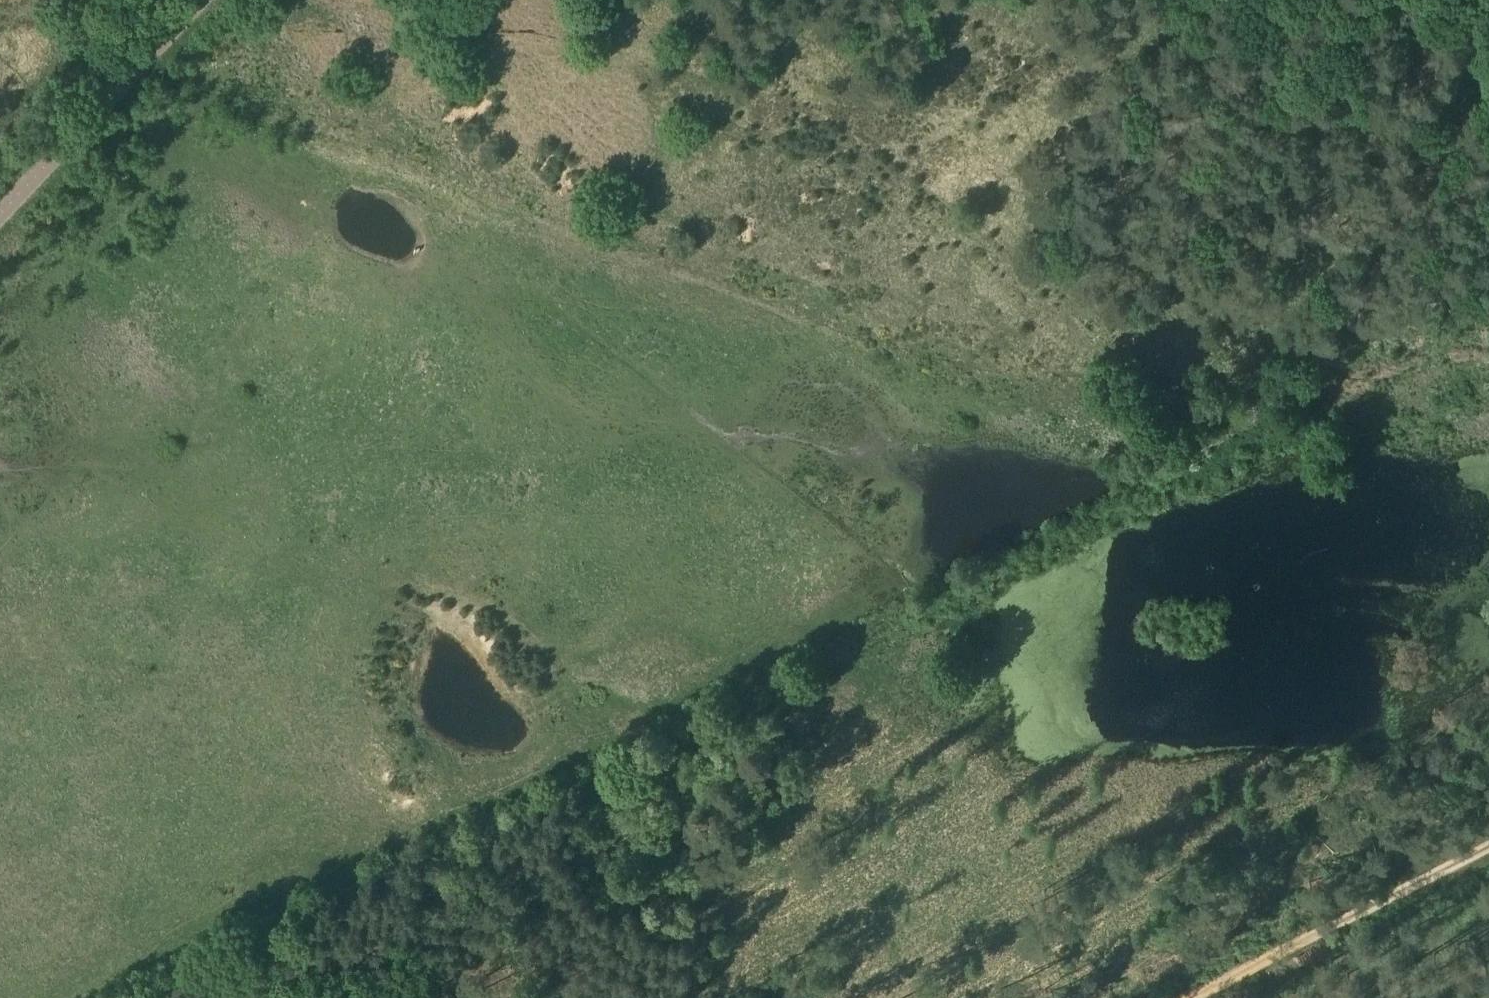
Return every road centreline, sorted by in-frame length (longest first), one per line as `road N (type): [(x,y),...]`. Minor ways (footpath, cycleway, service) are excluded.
road 1 (track): [(1488,852),(1199,997)]
road 2 (unclassified): [(0,213),(199,0)]

